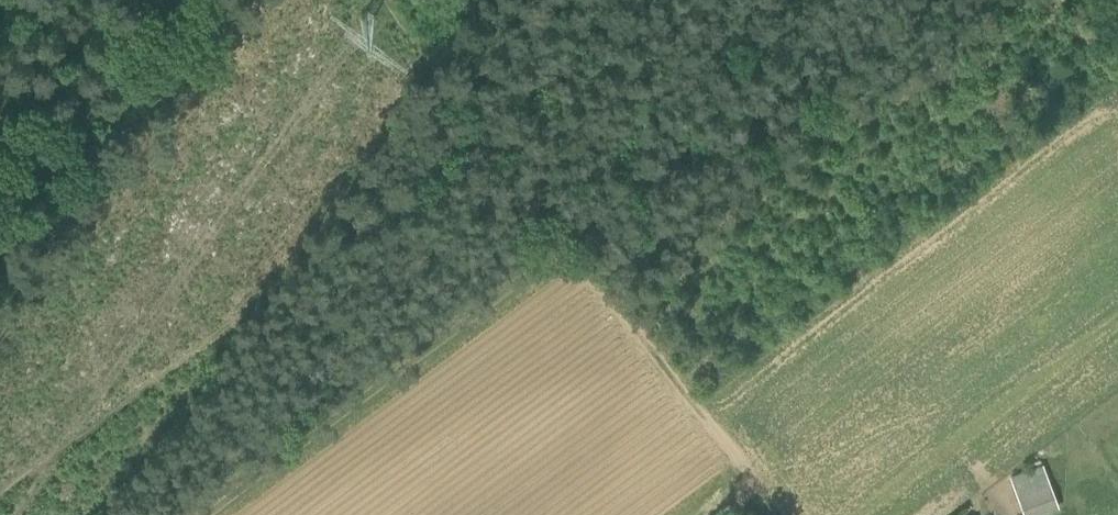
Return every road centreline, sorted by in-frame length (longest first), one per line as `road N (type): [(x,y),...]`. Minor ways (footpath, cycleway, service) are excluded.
road 1 (track): [(393,0),(781,514)]

